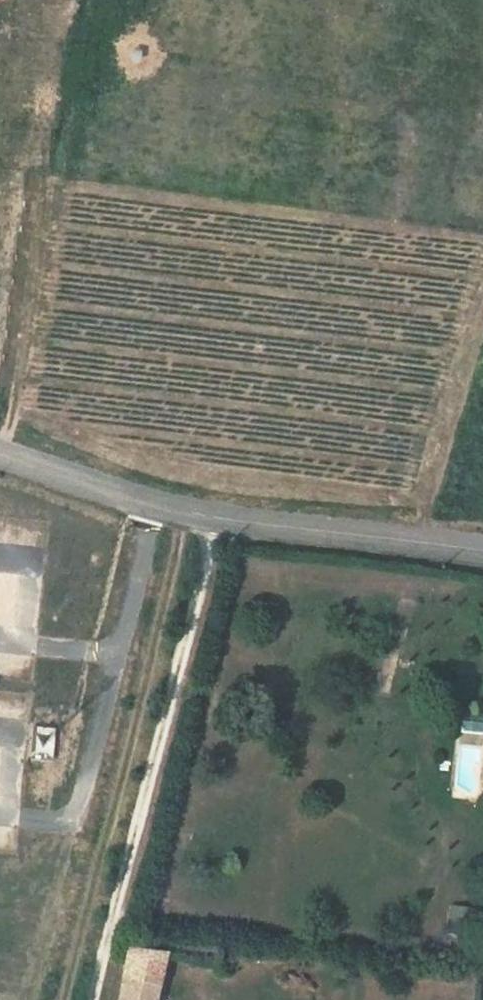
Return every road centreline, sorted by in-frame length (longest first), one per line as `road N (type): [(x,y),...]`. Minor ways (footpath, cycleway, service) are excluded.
road 1 (residential): [(482,554),(207,530),(0,466)]

